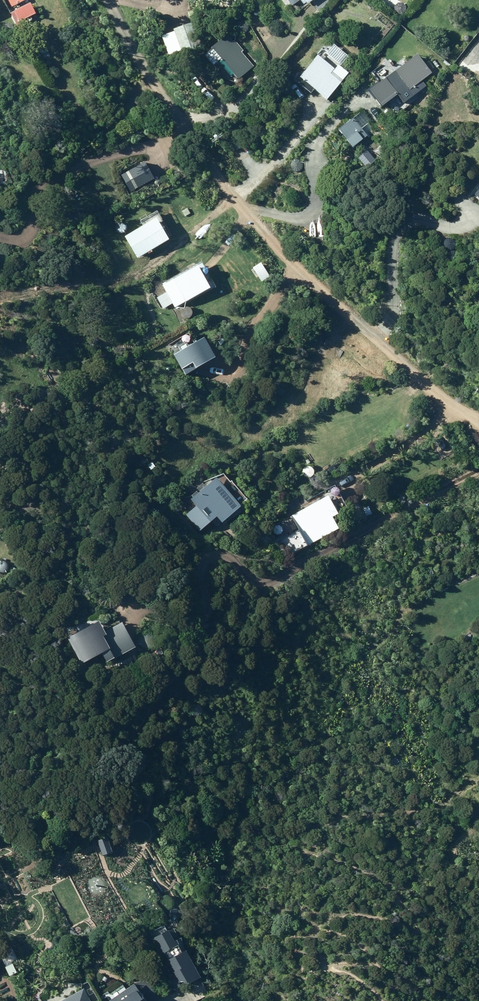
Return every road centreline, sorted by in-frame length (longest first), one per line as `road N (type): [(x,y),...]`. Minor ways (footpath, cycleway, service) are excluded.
road 1 (residential): [(478,421),(427,385),(276,249),(183,130),(111,0)]

